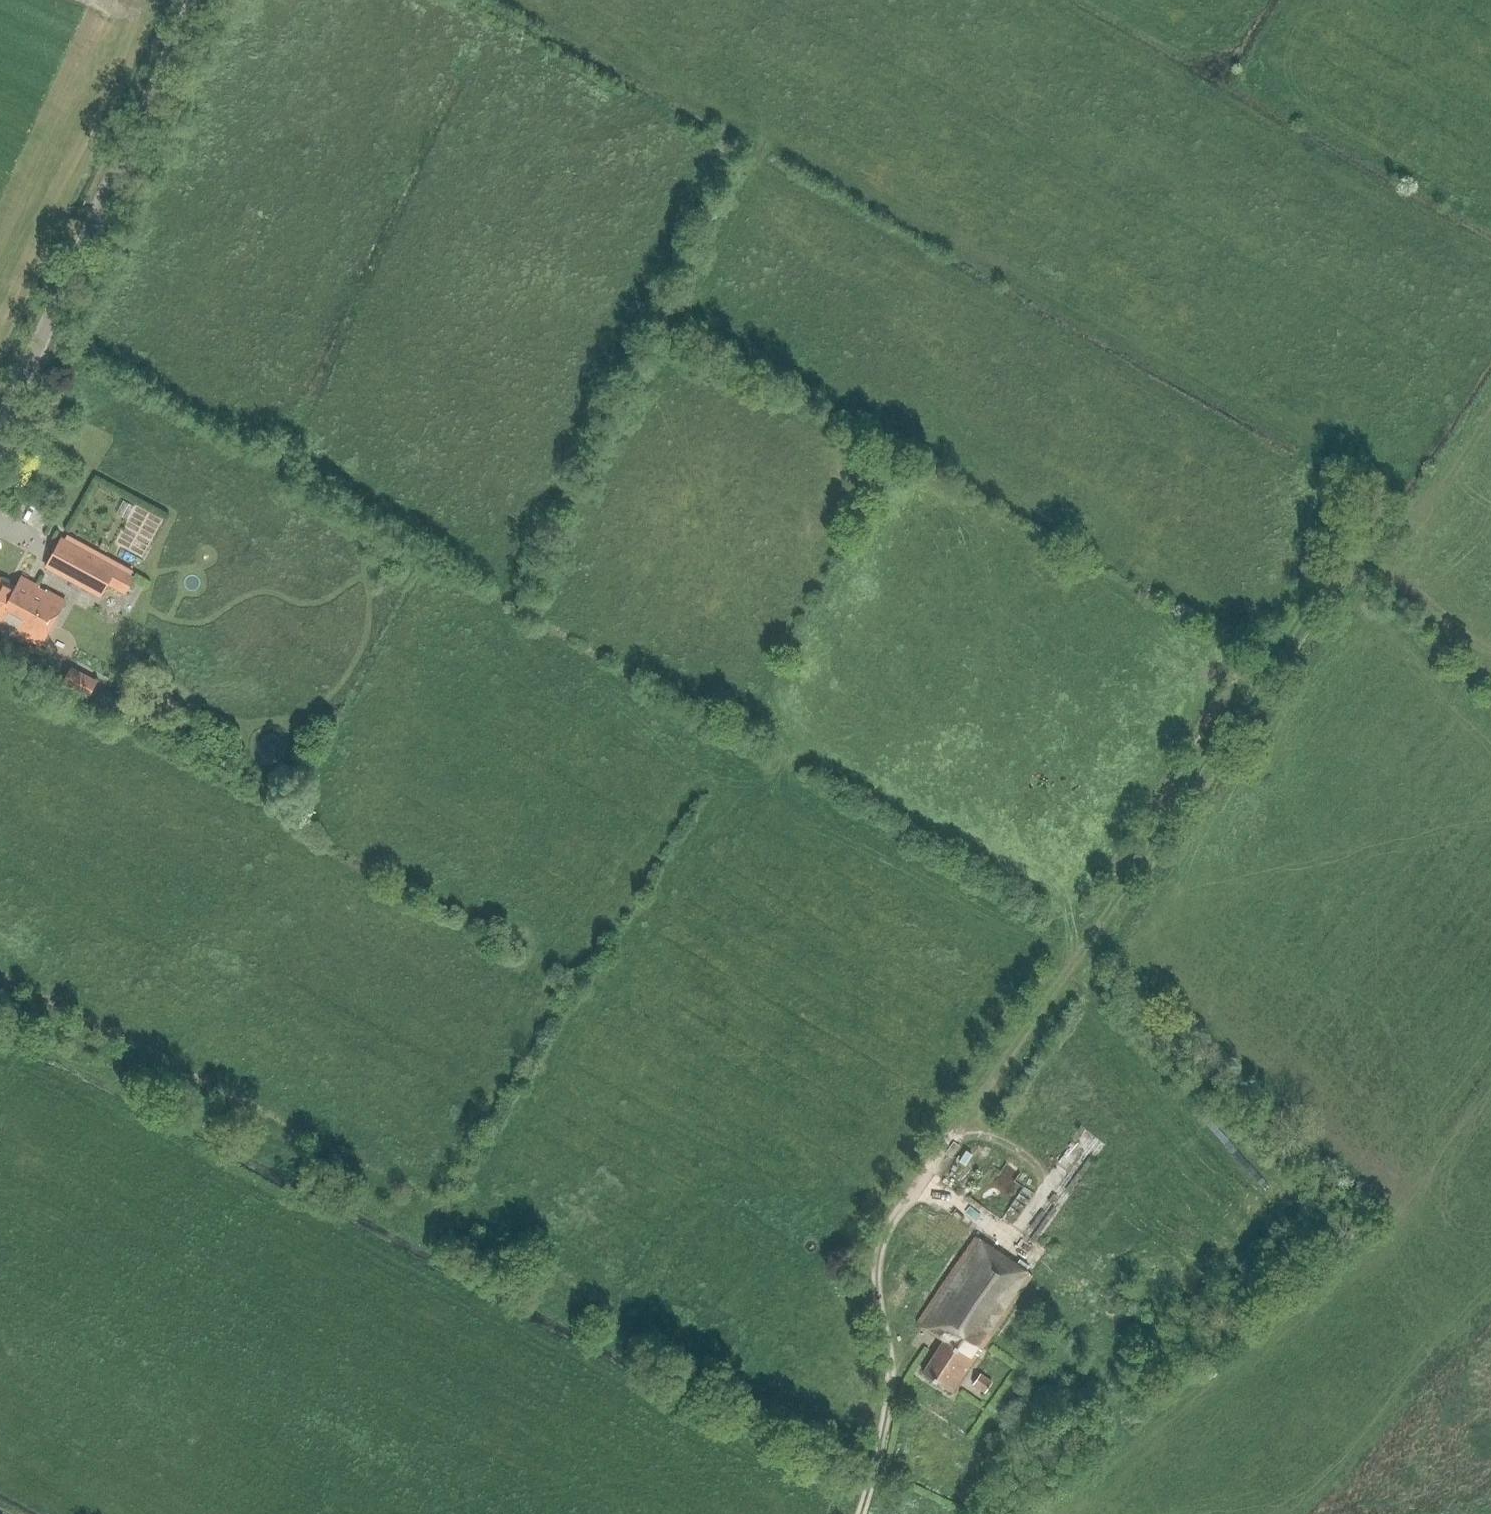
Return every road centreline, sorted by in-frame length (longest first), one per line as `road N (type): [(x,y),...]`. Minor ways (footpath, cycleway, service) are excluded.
road 1 (track): [(861,1513),(895,1369),(876,1298),(882,1239),(1329,578)]
road 2 (tertiary): [(0,427),(194,0)]

